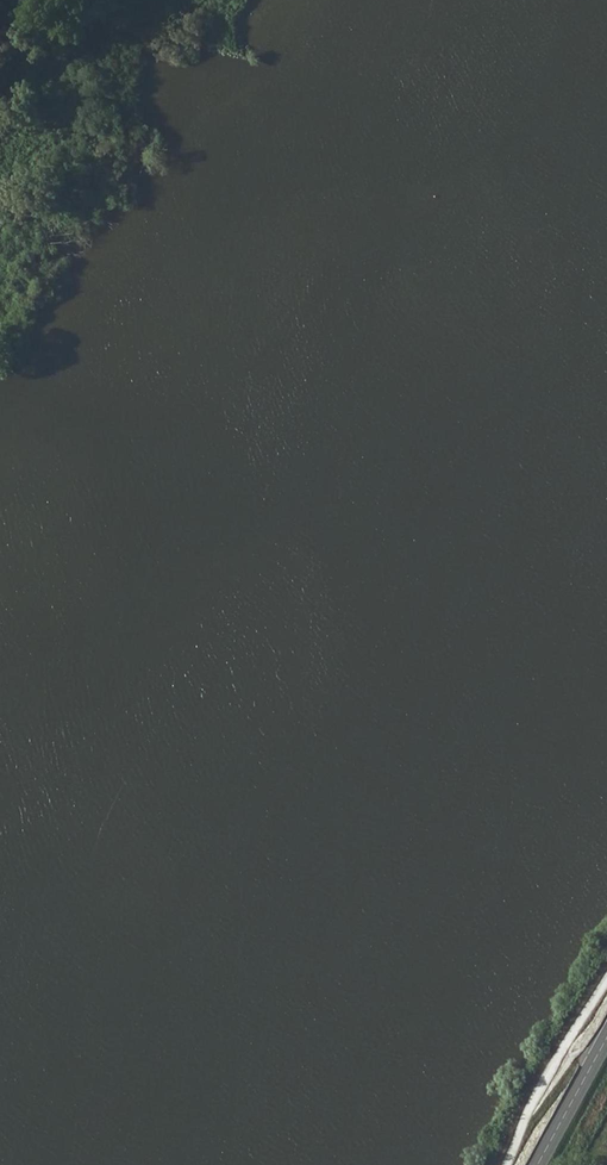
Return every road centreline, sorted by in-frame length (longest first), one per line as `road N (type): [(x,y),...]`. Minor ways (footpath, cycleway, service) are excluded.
road 1 (secondary): [(535,1164),(606,1034)]

